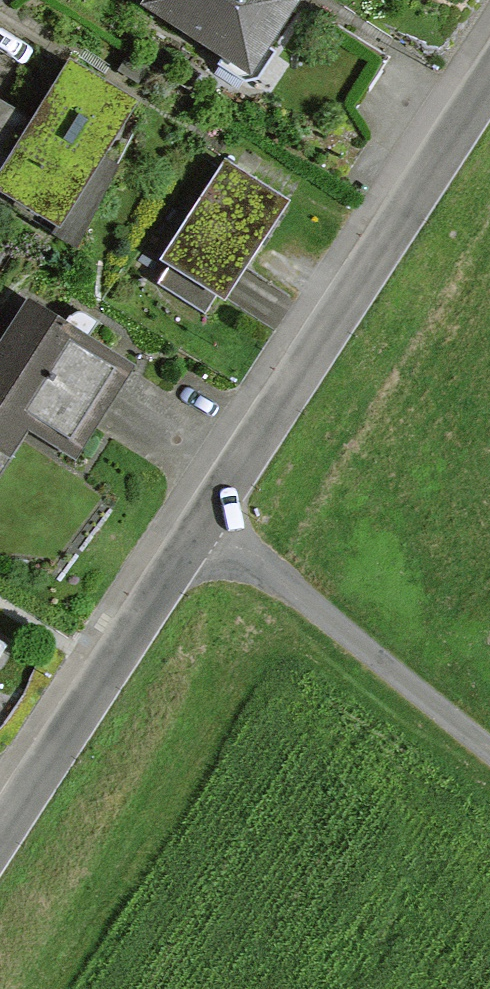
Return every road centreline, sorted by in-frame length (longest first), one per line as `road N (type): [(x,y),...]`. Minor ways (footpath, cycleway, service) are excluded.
road 1 (tertiary): [(0,837),(489,80)]
road 2 (track): [(489,749),(205,520)]

